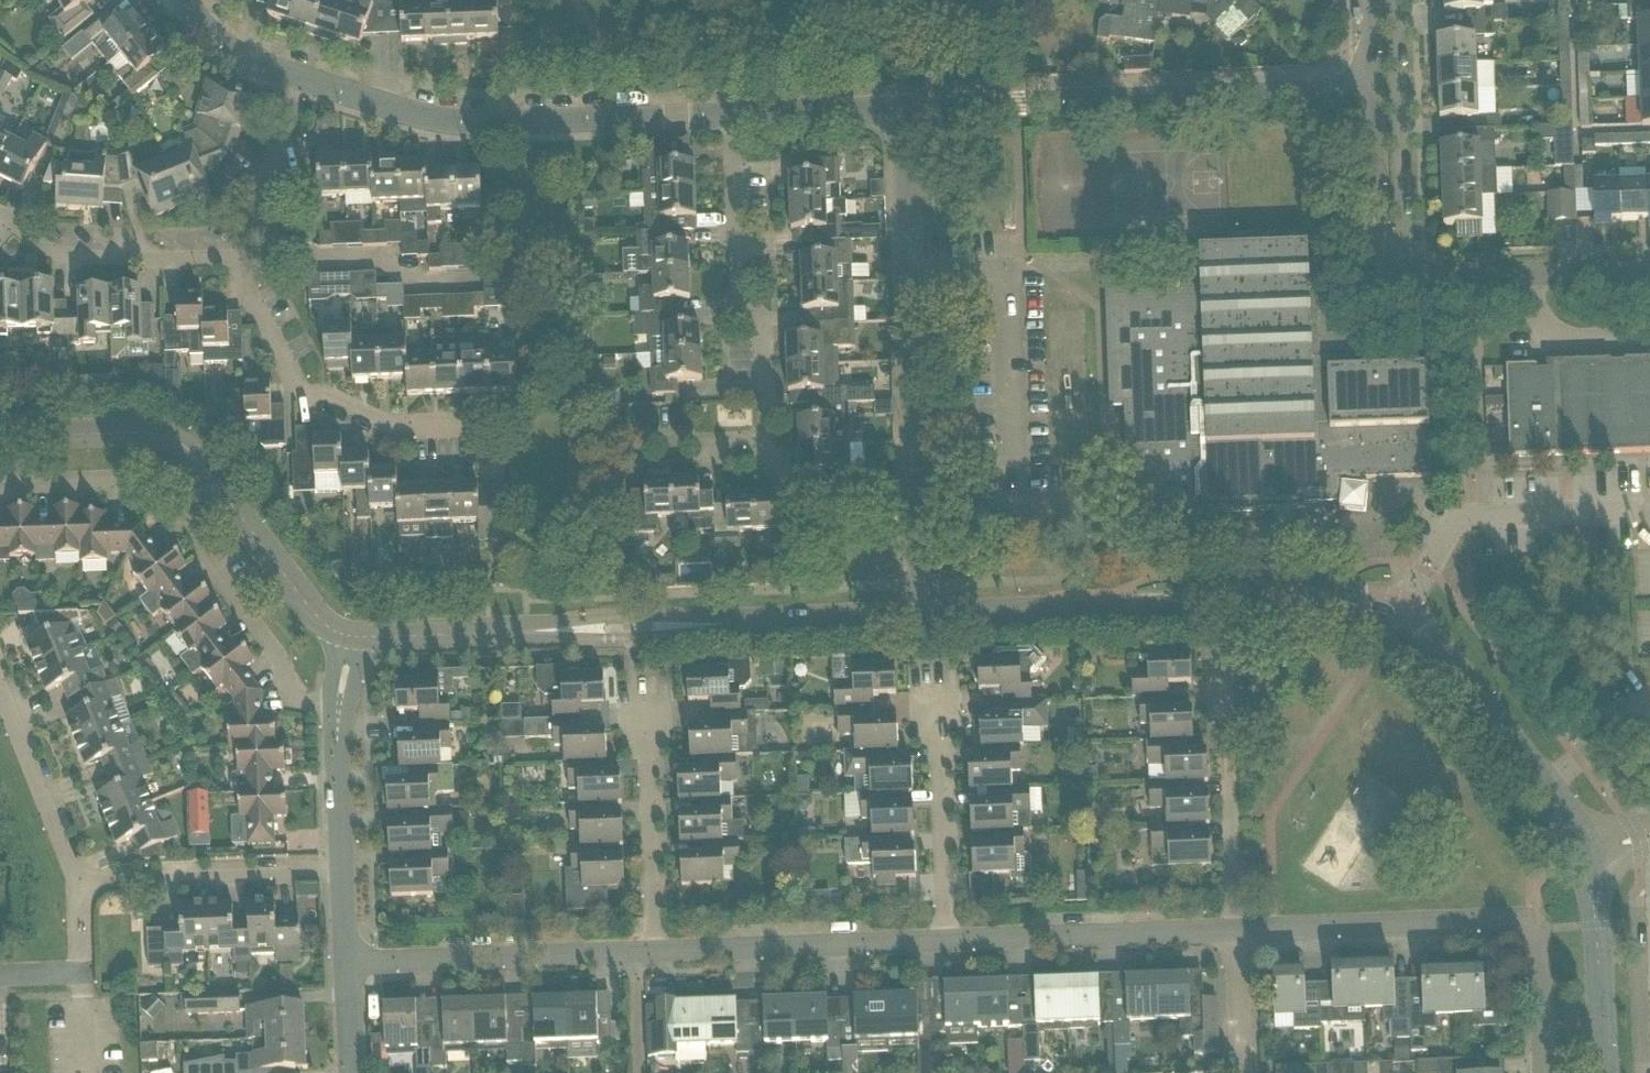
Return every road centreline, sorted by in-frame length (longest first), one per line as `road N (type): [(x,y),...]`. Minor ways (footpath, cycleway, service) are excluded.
road 1 (residential): [(921,614),(903,108)]
road 2 (tertiary): [(1401,609),(1342,601),(921,614)]
road 3 (residential): [(903,108),(1372,86)]
road 4 (residential): [(0,487),(154,483),(297,696),(340,703)]
road 5 (residential): [(1547,1072),(1546,951),(1533,924),(1234,934)]
road 6 (residential): [(298,78),(442,128),(728,116)]
road 7 (tertiary): [(335,630),(315,616),(189,452),(169,439),(0,438)]
road 8 (residential): [(508,417),(386,421),(304,390),(240,279),(245,258)]
road 9 (residential): [(759,444),(768,419),(766,324),(734,310),(728,116)]
road 10 (residential): [(1649,511),(1455,524),(1401,609)]
road 11 (residential): [(635,953),(344,963)]
road 12 (residential): [(947,942),(657,952)]
road 13 (residential): [(1234,934),(947,942)]
road 14 (residential): [(1234,934),(1230,653)]
road 15 (residential): [(1404,276),(1396,0)]
road 16 (residential): [(947,942),(937,673)]
road 17 (residential): [(657,952),(652,688)]
road 18 (residential): [(78,890),(341,876)]
road 19 (residential): [(245,258),(105,258),(47,250),(0,213)]
road 20 (residential): [(1649,273),(1404,276)]
road 21 (tertiary): [(921,614),(689,624)]
road 22 (residential): [(476,284),(421,286),(387,262),(326,262),(258,235)]
road 23 (tertiary): [(1544,787),(1401,609)]
road 24 (tertiary): [(1605,1072),(1592,890),(1582,855)]
road 25 (residential): [(1372,86),(1376,271),(1404,276)]
road 26 (residential): [(78,890),(0,693)]
road 27 (tertiary): [(573,629),(365,638)]
road 28 (residential): [(728,116),(903,108)]
road 29 (residential): [(341,876),(340,703)]
road 30 (residential): [(0,977),(80,975),(78,890)]
road 31 (residential): [(258,235),(260,192),(298,78)]
road 32 (residential): [(185,0),(238,55),(298,78)]
road 33 (residential): [(1243,1072),(1234,934)]
road 34 (residential): [(1544,787),(1649,704)]
road 35 (tertiary): [(573,629),(609,640),(650,639),(689,624)]

